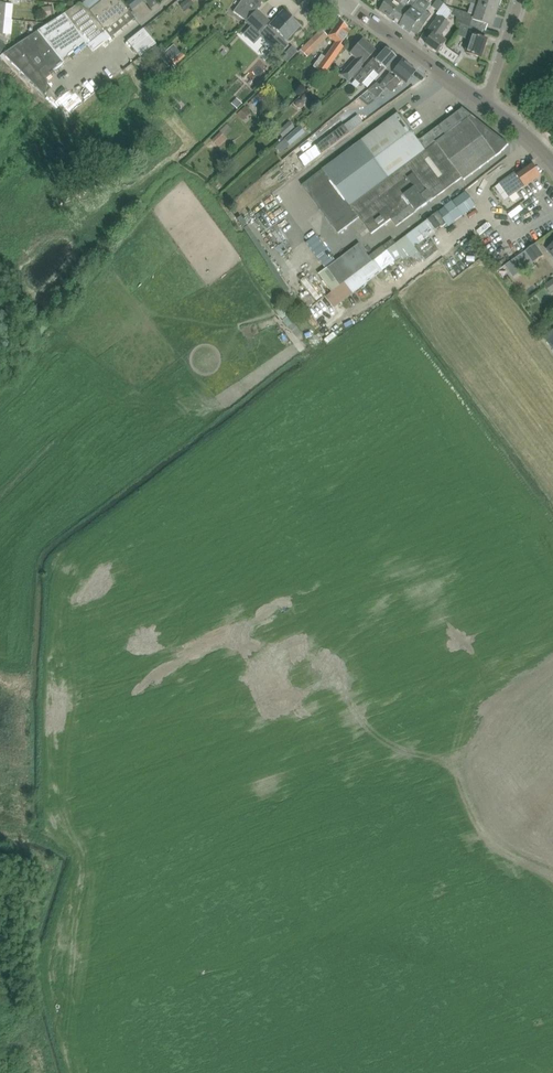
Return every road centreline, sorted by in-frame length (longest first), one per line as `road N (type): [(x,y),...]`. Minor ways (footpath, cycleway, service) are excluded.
road 1 (unclassified): [(482,98),(350,0)]

